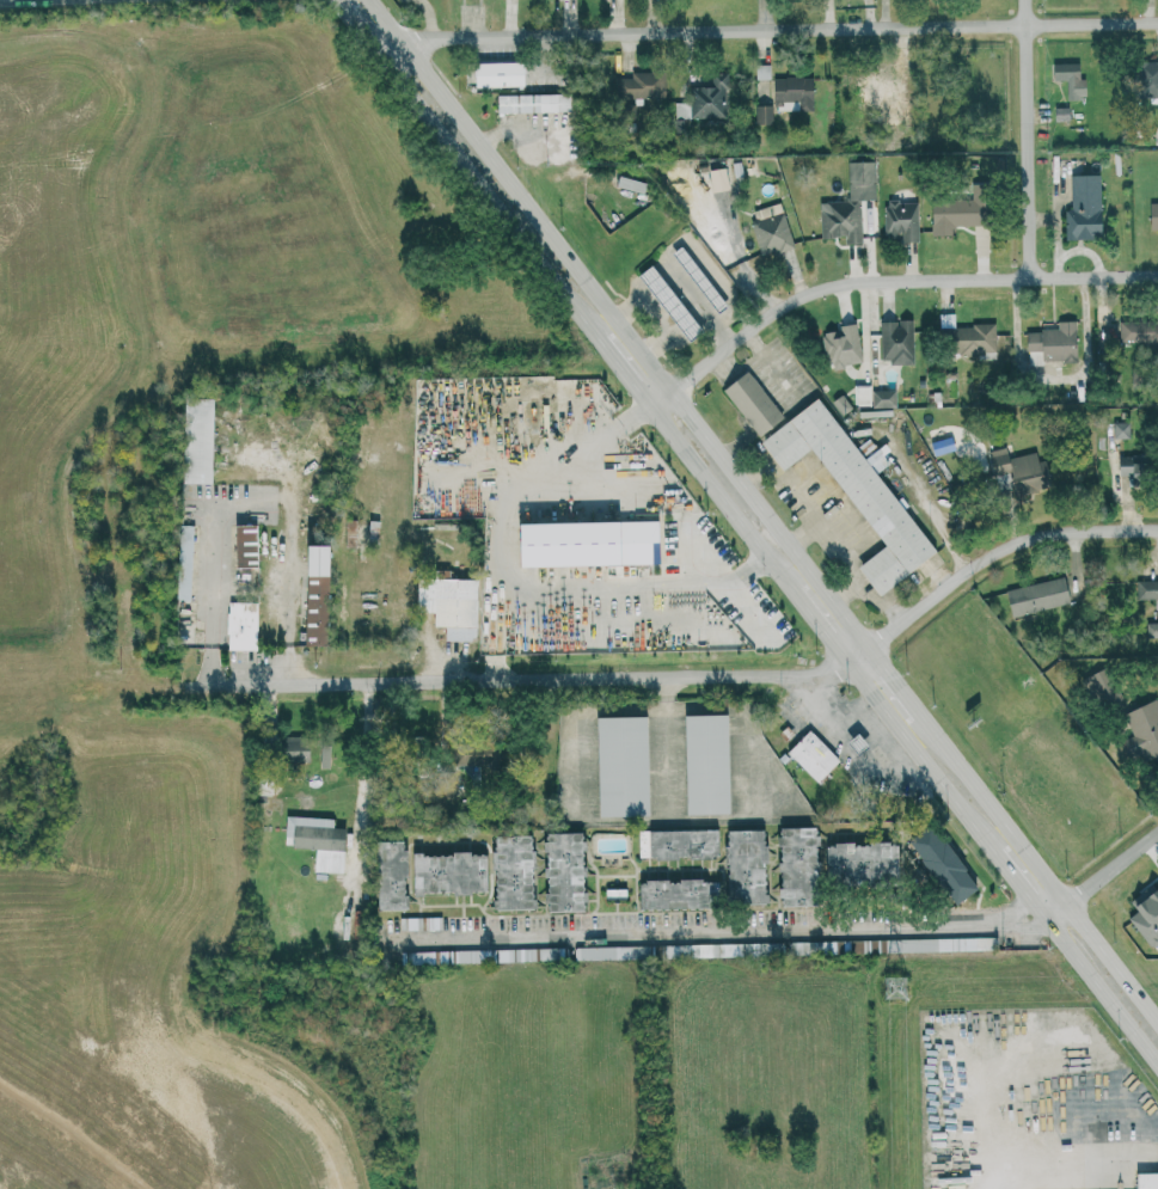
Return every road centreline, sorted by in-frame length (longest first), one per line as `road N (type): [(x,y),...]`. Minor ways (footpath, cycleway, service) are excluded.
road 1 (primary): [(332,0),(1157,1065)]
road 2 (primary): [(868,646),(370,0)]
road 3 (residential): [(376,55),(430,37),(1157,14)]
road 4 (residential): [(171,690),(828,673),(868,646)]
road 5 (residential): [(650,403),(801,289),(838,276),(1157,266)]
road 6 (primary): [(1157,1019),(923,716)]
road 7 (residential): [(868,646),(985,551),(1030,526),(1157,524)]
road 8 (residential): [(1030,265),(1027,0)]
road 9 (residential): [(1041,915),(1157,832)]

